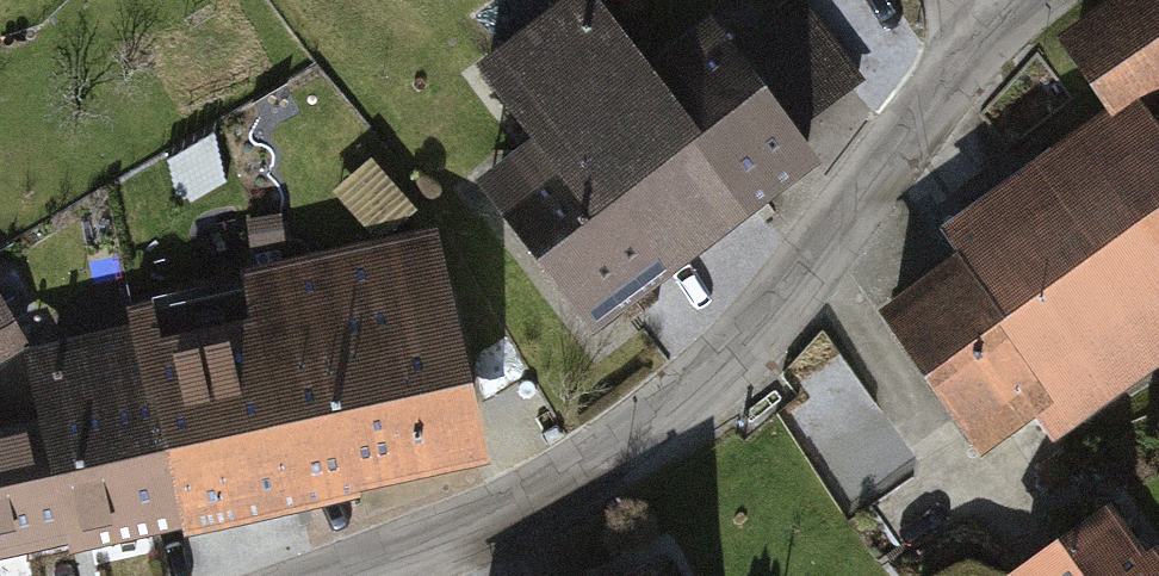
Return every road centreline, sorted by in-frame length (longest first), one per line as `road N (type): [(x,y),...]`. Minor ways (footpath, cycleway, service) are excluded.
road 1 (tertiary): [(986,38),(689,413),(497,528),(353,575)]

